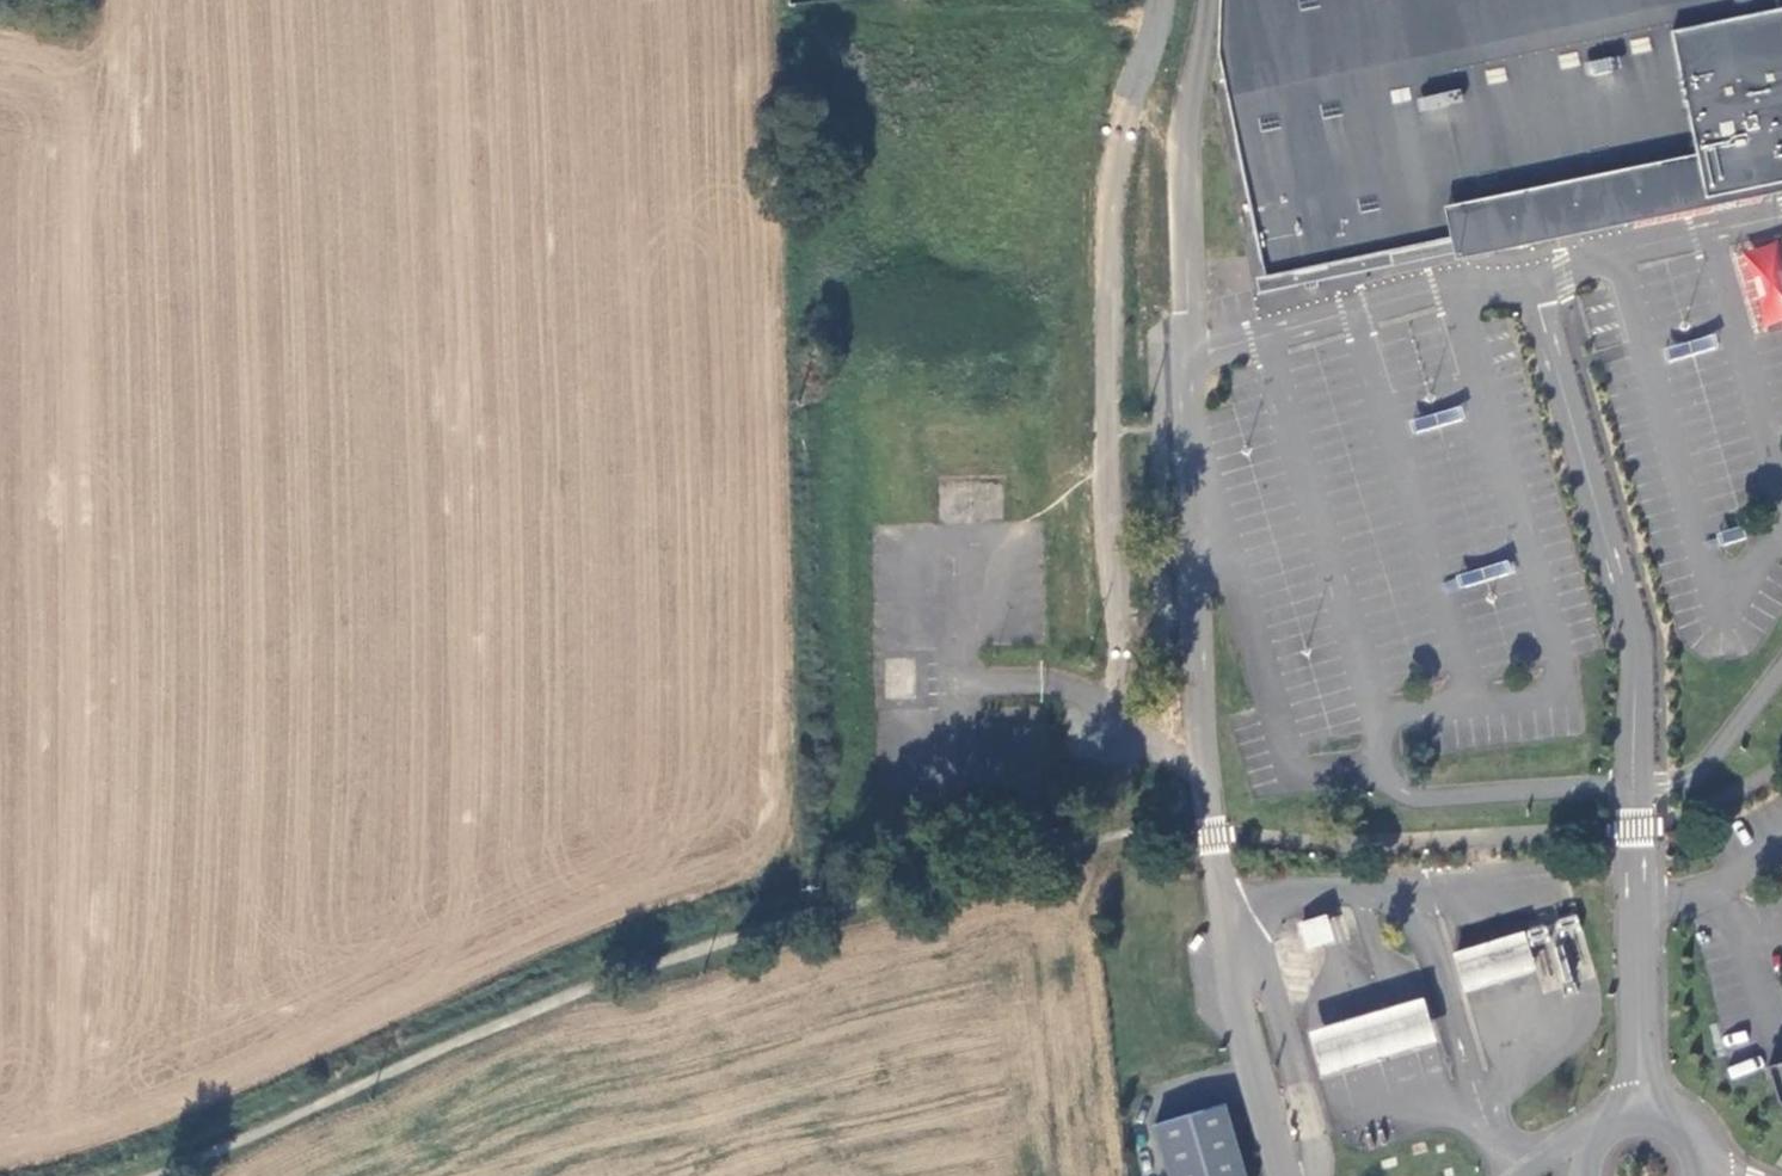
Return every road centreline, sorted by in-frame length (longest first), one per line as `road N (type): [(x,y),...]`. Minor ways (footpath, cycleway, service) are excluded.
road 1 (unclassified): [(1642,1117),(1635,644),(1531,285)]
road 2 (residential): [(1201,695),(1222,918),(1248,1059),(1282,1175)]

